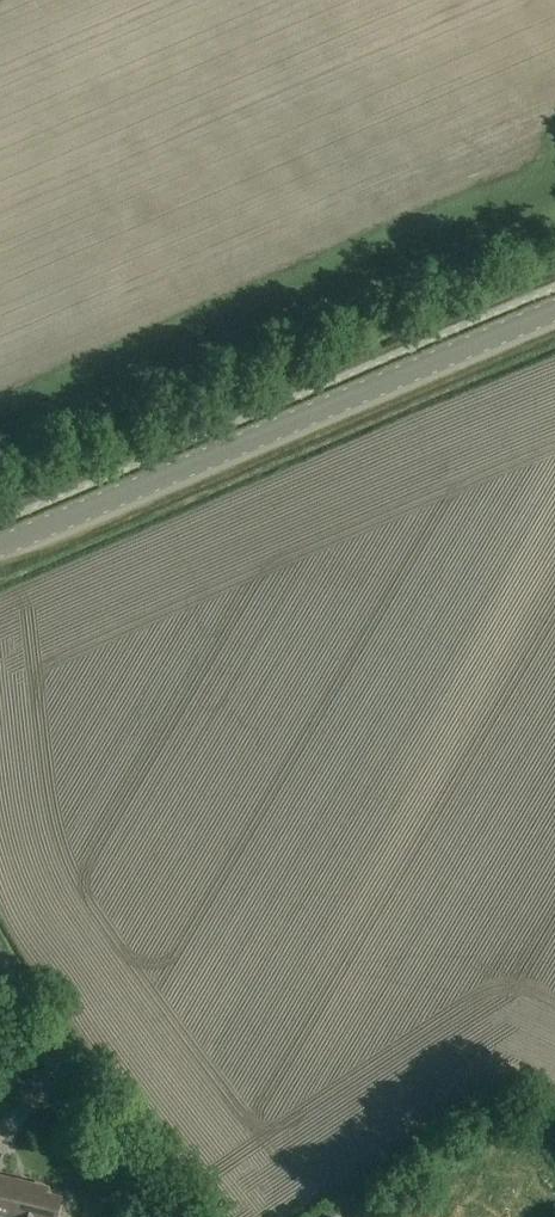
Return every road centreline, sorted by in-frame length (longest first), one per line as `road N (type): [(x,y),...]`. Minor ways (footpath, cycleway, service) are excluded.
road 1 (tertiary): [(0,543),(554,311)]
road 2 (tertiary): [(190,1216),(0,968)]

